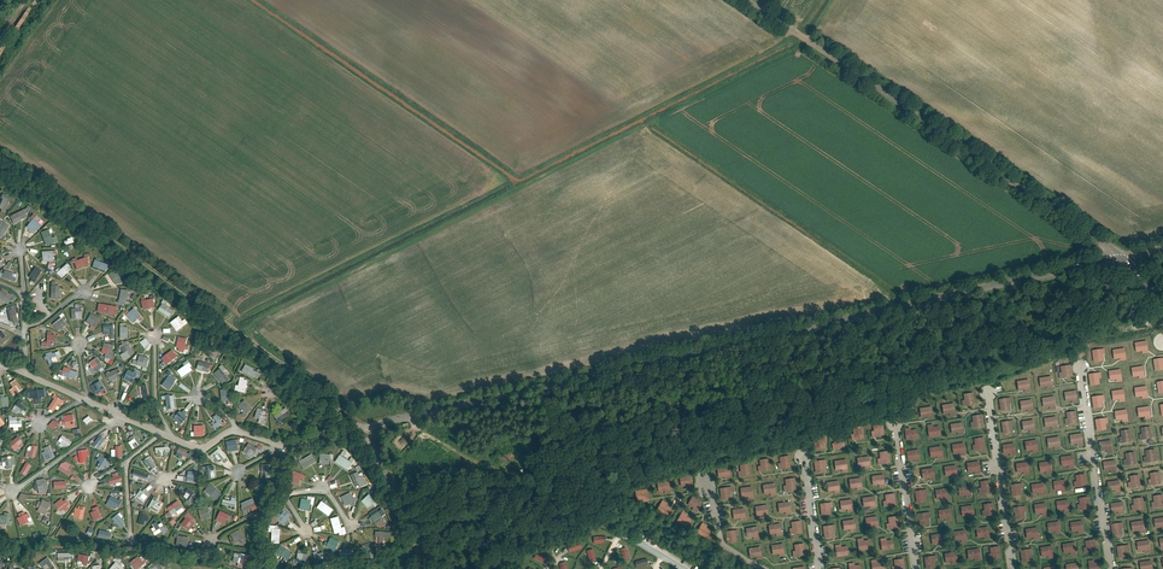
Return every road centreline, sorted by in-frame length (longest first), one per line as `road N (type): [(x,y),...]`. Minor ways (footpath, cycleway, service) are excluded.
road 1 (unclassified): [(1118,257),(373,428)]
road 2 (track): [(373,428),(0,161)]
road 3 (unclassified): [(1118,257),(745,0)]
road 4 (residential): [(285,447),(237,429),(205,449),(84,398)]
road 5 (unclassified): [(421,568),(416,531),(374,452),(373,428)]
road 6 (residential): [(285,447),(276,493),(254,535),(268,568)]

